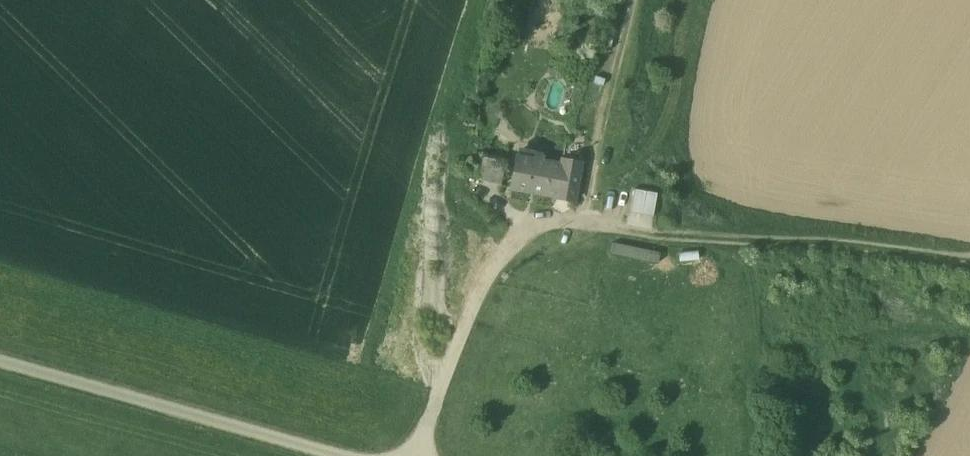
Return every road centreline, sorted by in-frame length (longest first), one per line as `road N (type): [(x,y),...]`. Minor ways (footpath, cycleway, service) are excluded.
road 1 (track): [(580,220),(719,243),(969,260)]
road 2 (unclassified): [(344,455),(0,362)]
road 3 (track): [(411,455),(496,258),(531,228),(580,220)]
road 4 (track): [(585,193),(624,175),(667,129),(687,0)]
road 5 (track): [(580,220),(623,0)]

